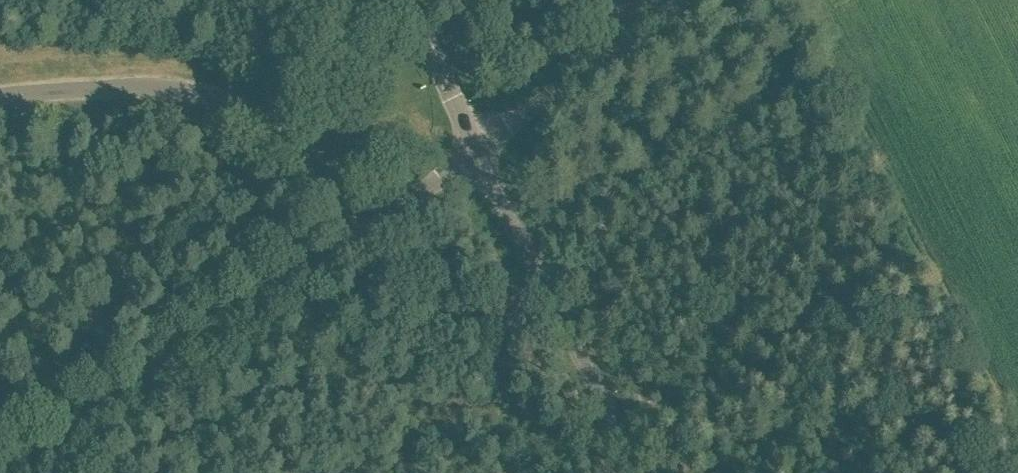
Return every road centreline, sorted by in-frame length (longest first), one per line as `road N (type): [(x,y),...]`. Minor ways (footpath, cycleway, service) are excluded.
road 1 (unclassified): [(0,471),(364,231)]
road 2 (unclassified): [(0,95),(204,89),(270,124),(364,231)]
road 3 (unclassified): [(652,472),(481,147)]
road 4 (unclassified): [(481,147),(666,0)]
road 5 (unclassified): [(481,147),(411,0)]
road 6 (unclassified): [(364,231),(481,147)]

